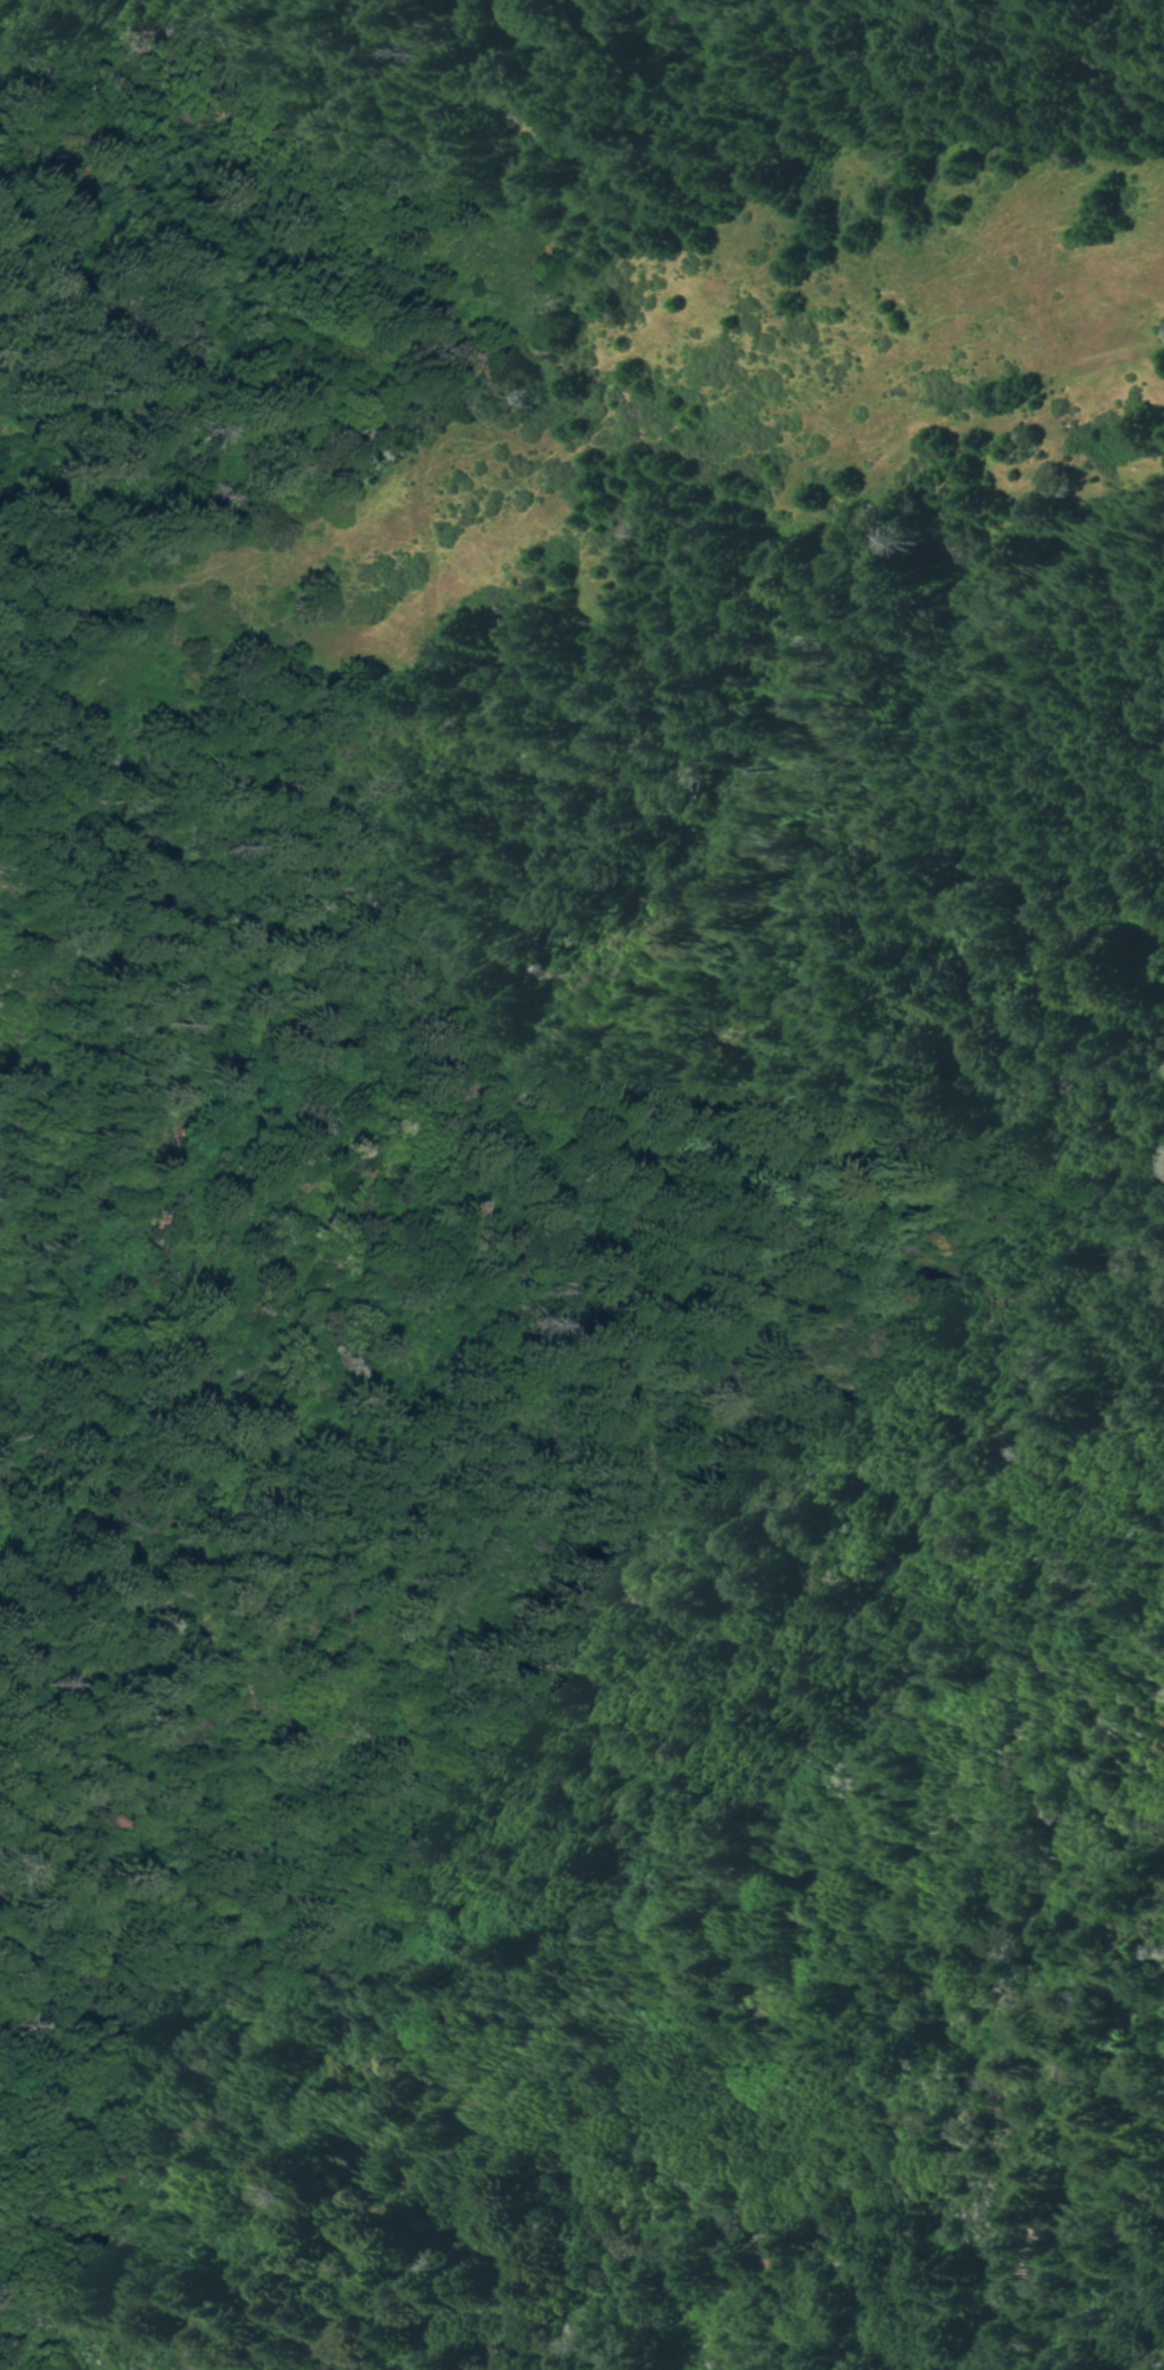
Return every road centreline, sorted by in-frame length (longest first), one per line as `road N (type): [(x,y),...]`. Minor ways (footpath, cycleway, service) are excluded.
road 1 (track): [(1163,215),(983,301),(894,354),(810,427),(737,456),(632,459),(465,429),(438,436),(349,531),(153,626),(83,707),(0,763)]
road 2 (track): [(1163,2271),(1062,2140),(1041,2142),(1017,2257),(971,2369)]
road 3 (track): [(779,2369),(786,2340),(777,2302),(758,2288),(718,2286),(686,2302),(633,2369)]

